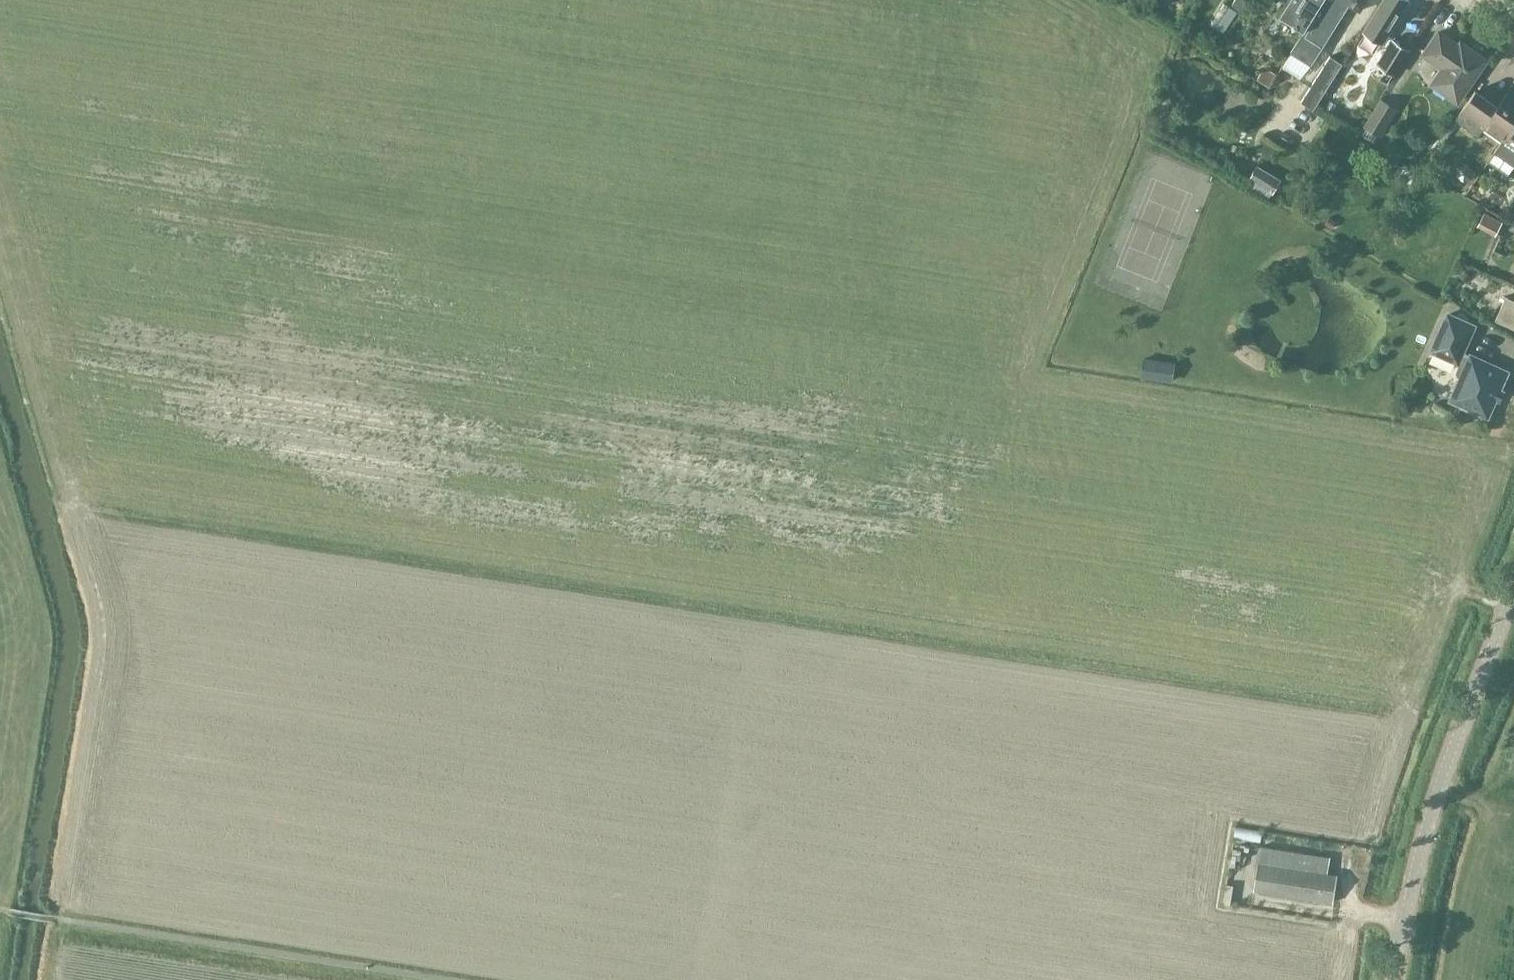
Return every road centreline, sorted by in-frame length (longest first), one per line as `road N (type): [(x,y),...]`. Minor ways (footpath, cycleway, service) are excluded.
road 1 (unclassified): [(1394,979),(1429,814),(1513,591)]

